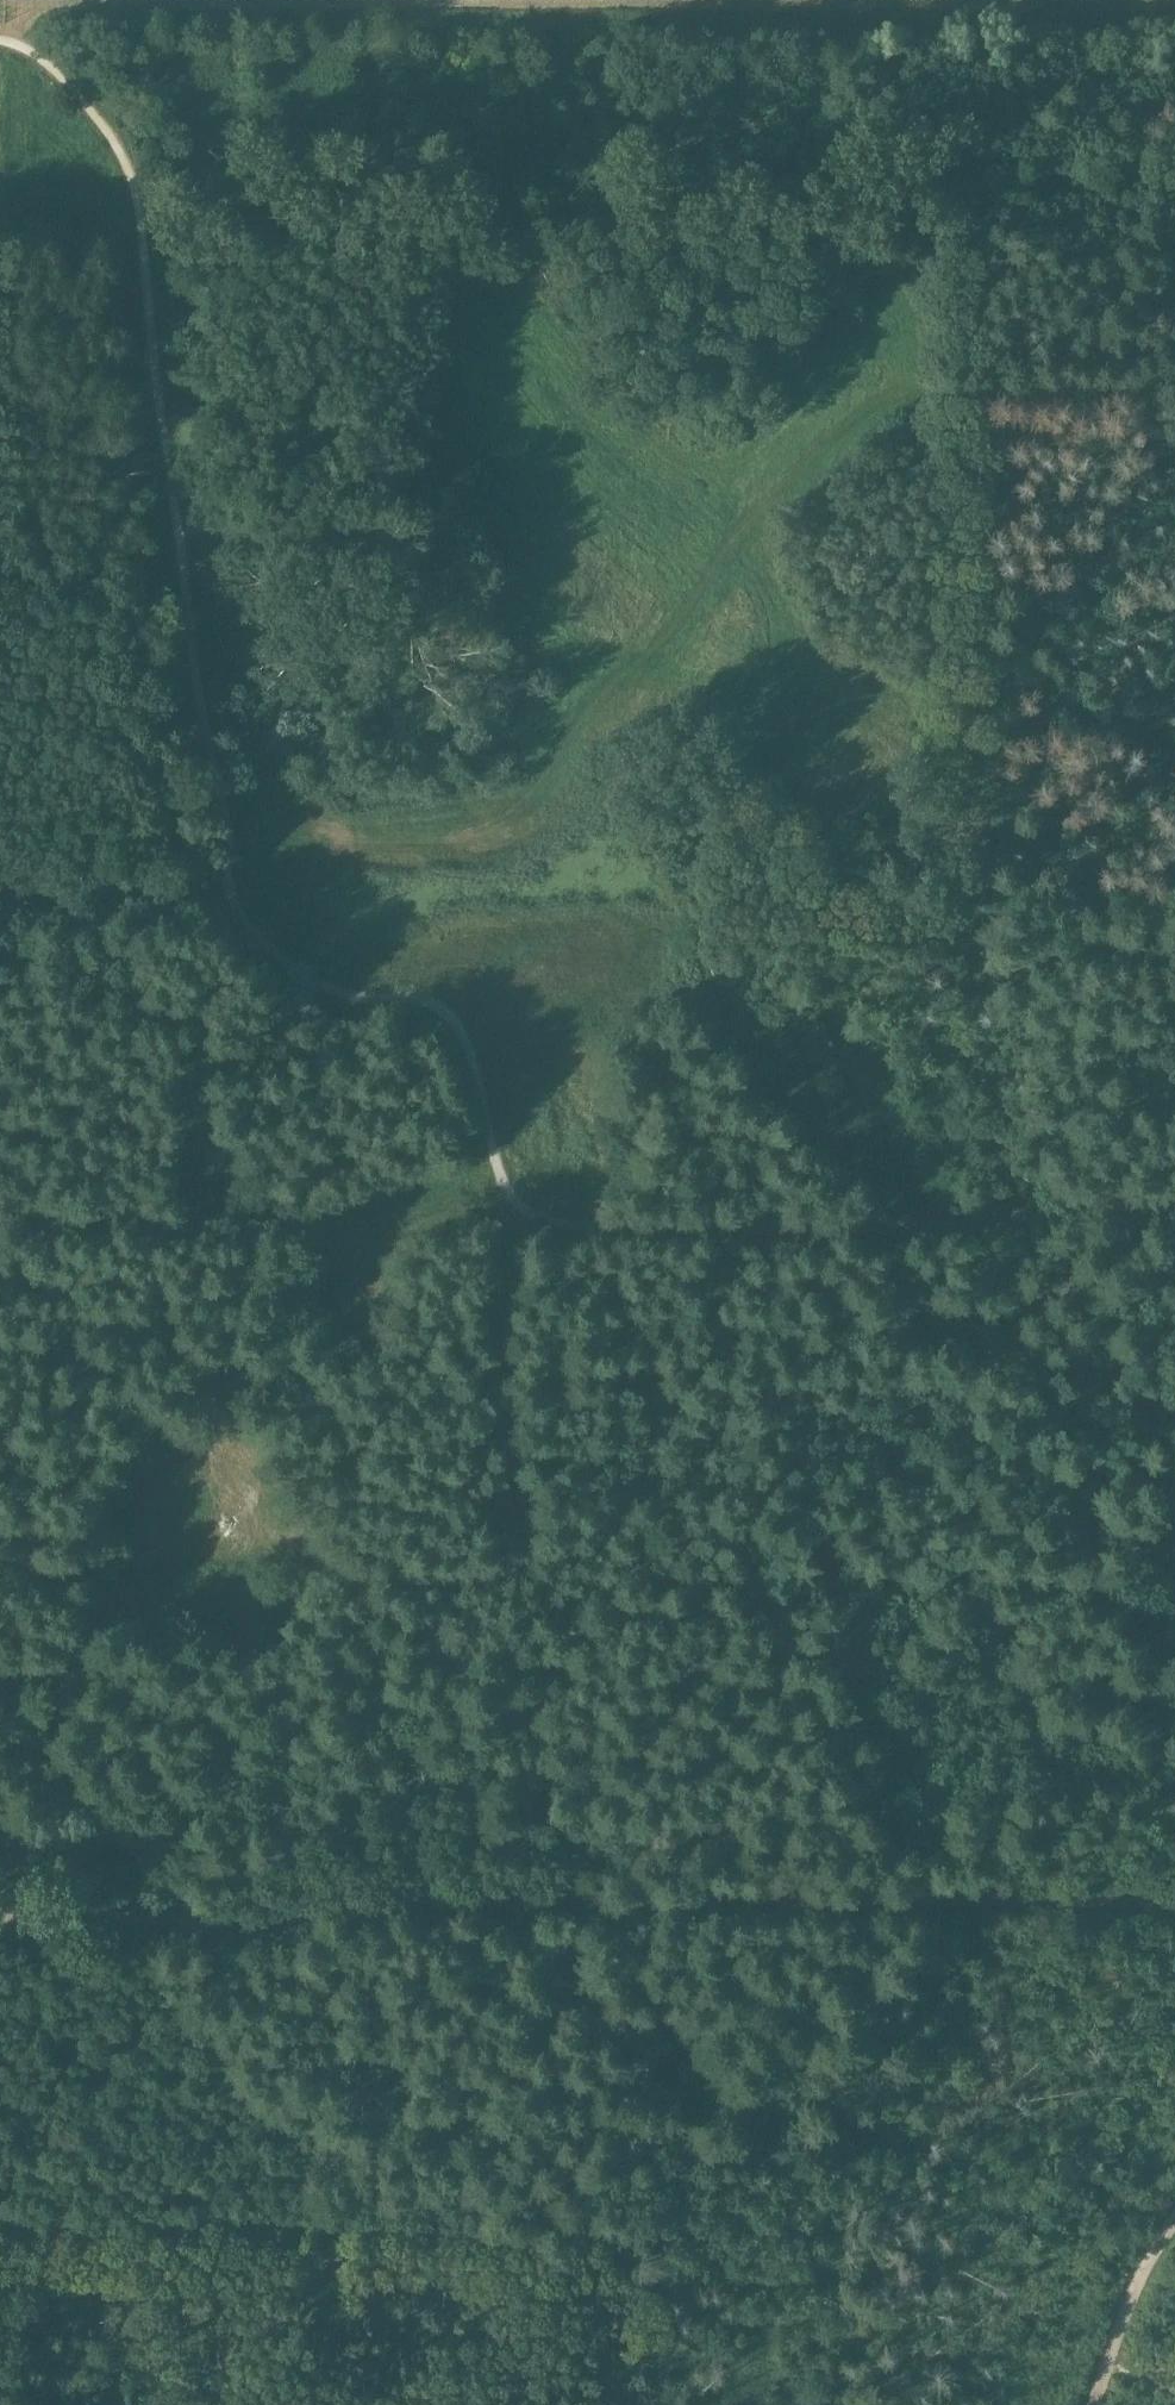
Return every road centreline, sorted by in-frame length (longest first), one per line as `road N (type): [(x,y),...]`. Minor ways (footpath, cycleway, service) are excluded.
road 1 (track): [(1174,1200),(905,1227),(577,1223),(541,1217),(512,1196),(494,1161),(469,1054),(447,1014),(419,1000),(331,989),(272,950),(232,903),(132,180),(87,106),(31,52),(0,40)]
road 2 (track): [(0,1919),(219,1927),(488,1901),(928,1900)]
road 3 (track): [(928,1900),(1068,1902),(1174,1914)]

